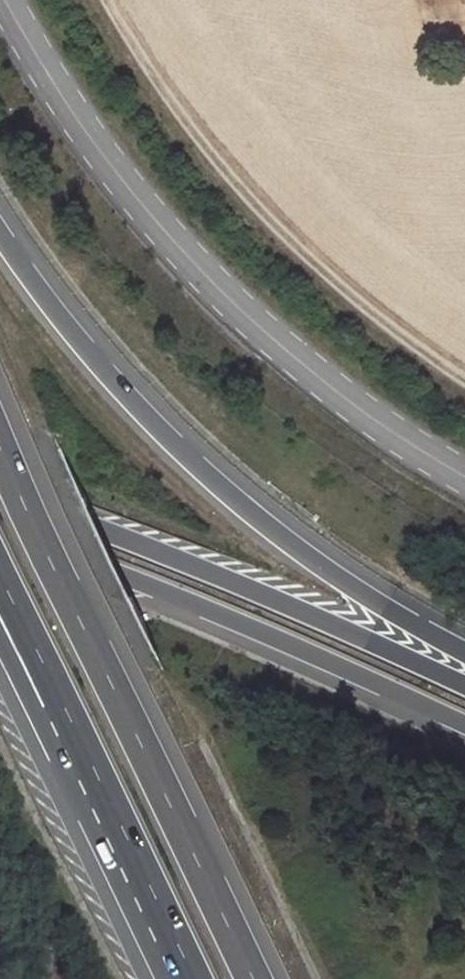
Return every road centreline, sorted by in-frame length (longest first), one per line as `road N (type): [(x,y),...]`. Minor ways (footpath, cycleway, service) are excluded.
road 1 (trunk): [(464,652),(309,556),(208,472),(116,382),(0,233)]
road 2 (trunk): [(253,978),(0,440)]
road 3 (track): [(105,0),(208,158),(389,330),(464,375)]
road 4 (trunk): [(464,685),(219,575),(0,495)]
road 5 (trunk): [(0,534),(279,640),(464,724)]
road 6 (trunk): [(62,702),(192,978)]
road 7 (trunk): [(0,569),(62,702)]

